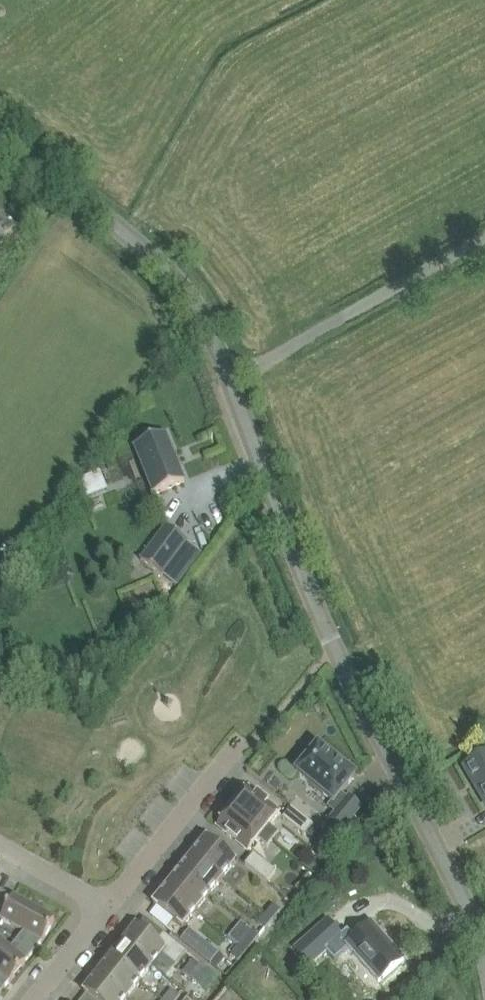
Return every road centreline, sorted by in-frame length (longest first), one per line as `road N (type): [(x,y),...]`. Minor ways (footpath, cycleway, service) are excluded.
road 1 (tertiary): [(484,959),(446,861),(334,644),(231,378)]
road 2 (tertiary): [(231,378),(205,317),(179,282),(116,225),(0,144)]
road 3 (unclassified): [(231,378),(484,237)]
road 4 (residential): [(105,909),(238,745)]
road 5 (residential): [(105,909),(0,847)]

